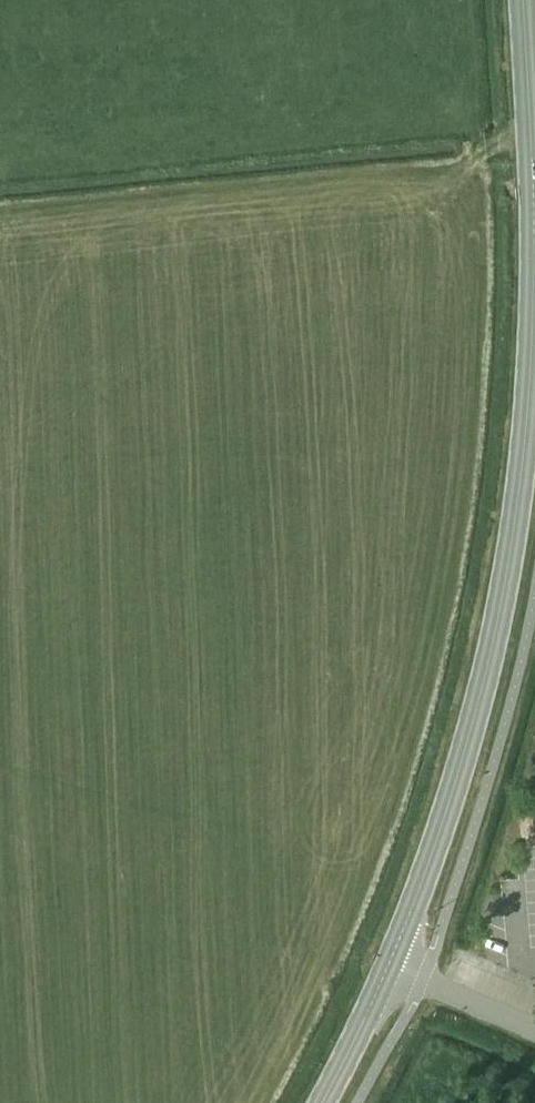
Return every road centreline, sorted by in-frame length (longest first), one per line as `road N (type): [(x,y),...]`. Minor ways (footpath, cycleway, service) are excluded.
road 1 (secondary): [(390,966),(454,794),(509,550),(530,392),(534,192)]
road 2 (secondary): [(534,192),(525,0)]
road 3 (unclassified): [(534,1027),(390,966)]
road 4 (secondary): [(323,1102),(390,966)]

